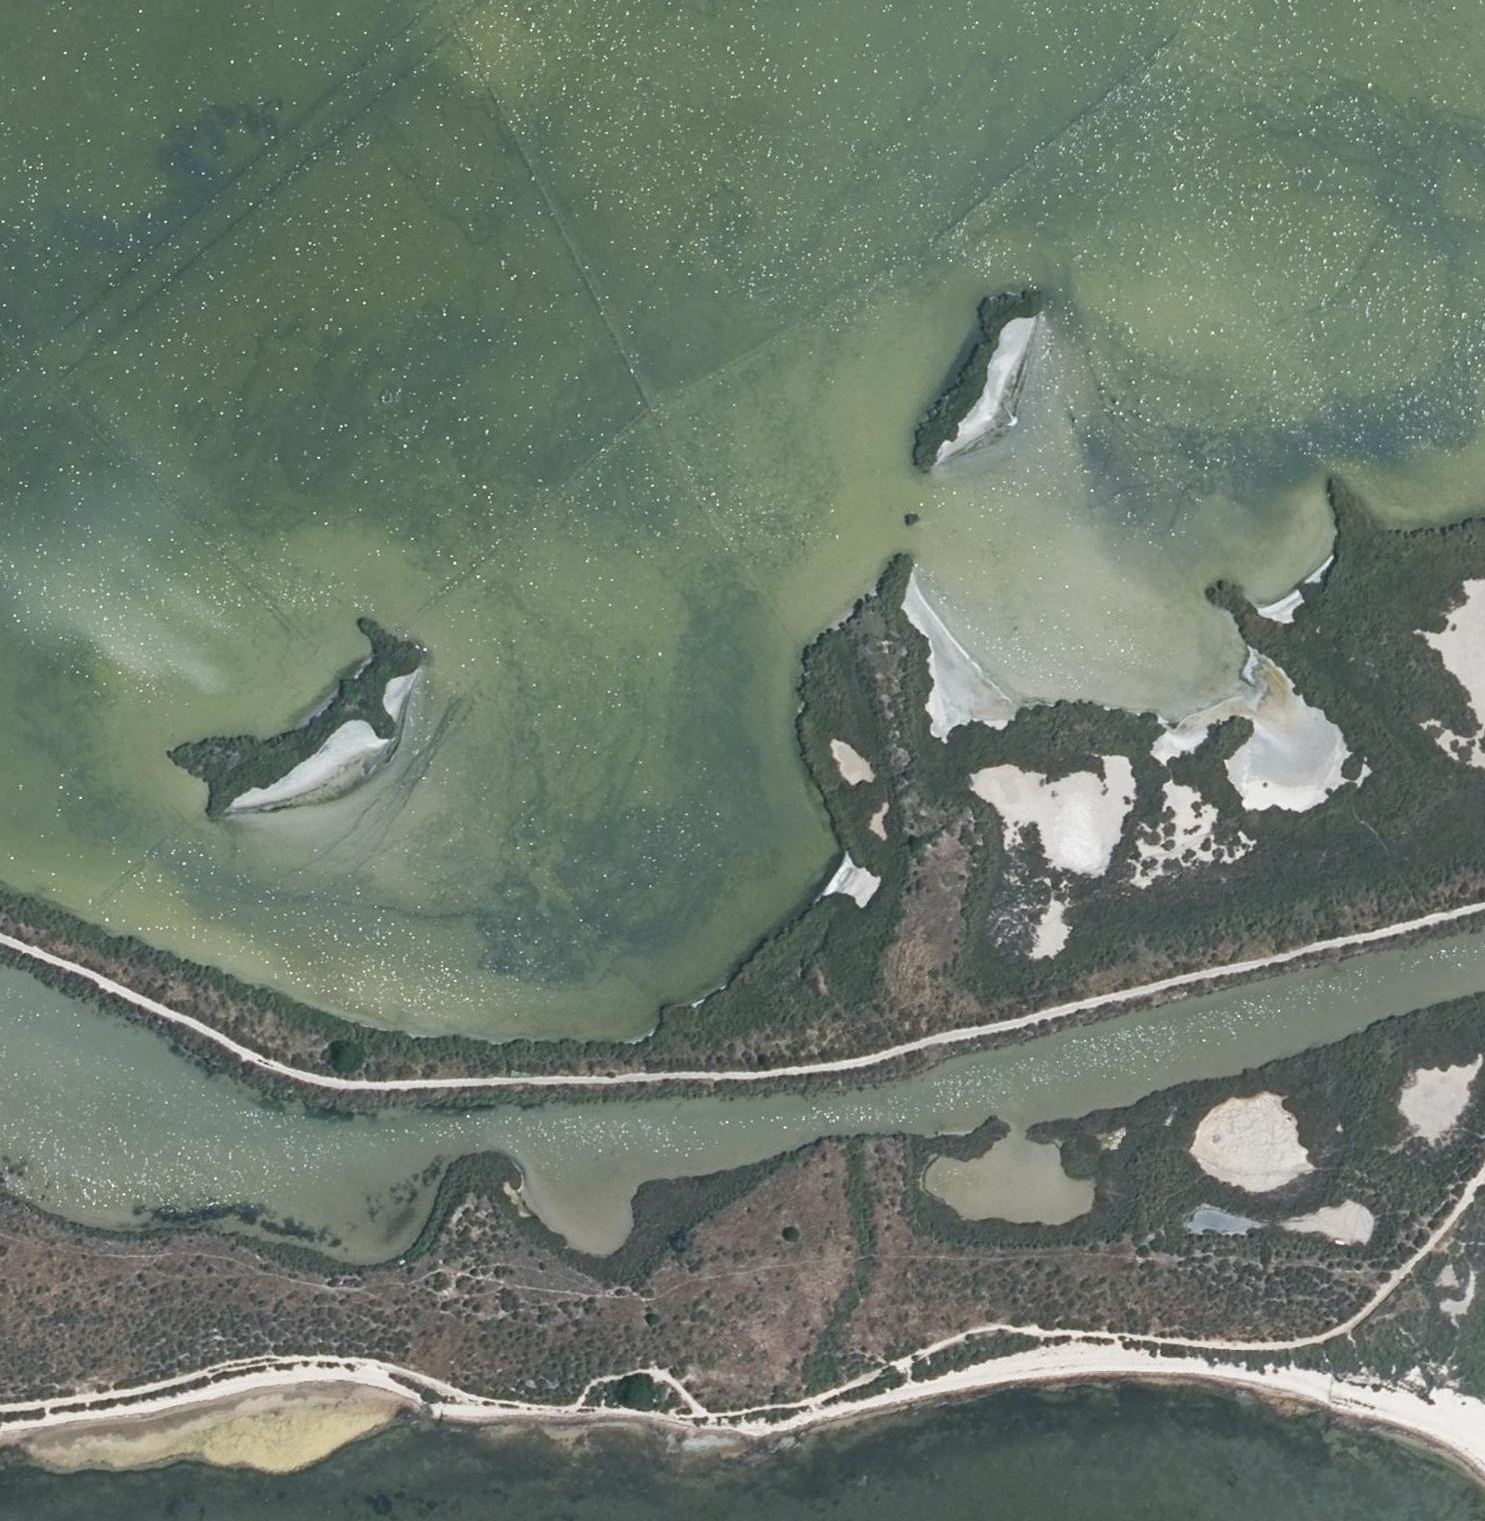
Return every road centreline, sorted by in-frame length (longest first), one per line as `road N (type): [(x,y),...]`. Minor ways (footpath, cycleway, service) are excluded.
road 1 (track): [(0,1408),(117,1394),(241,1365),(343,1362),(529,1410),(700,1419),(796,1407),(982,1335),(1298,1345),(1344,1332),(1462,1206),(1484,1168)]

